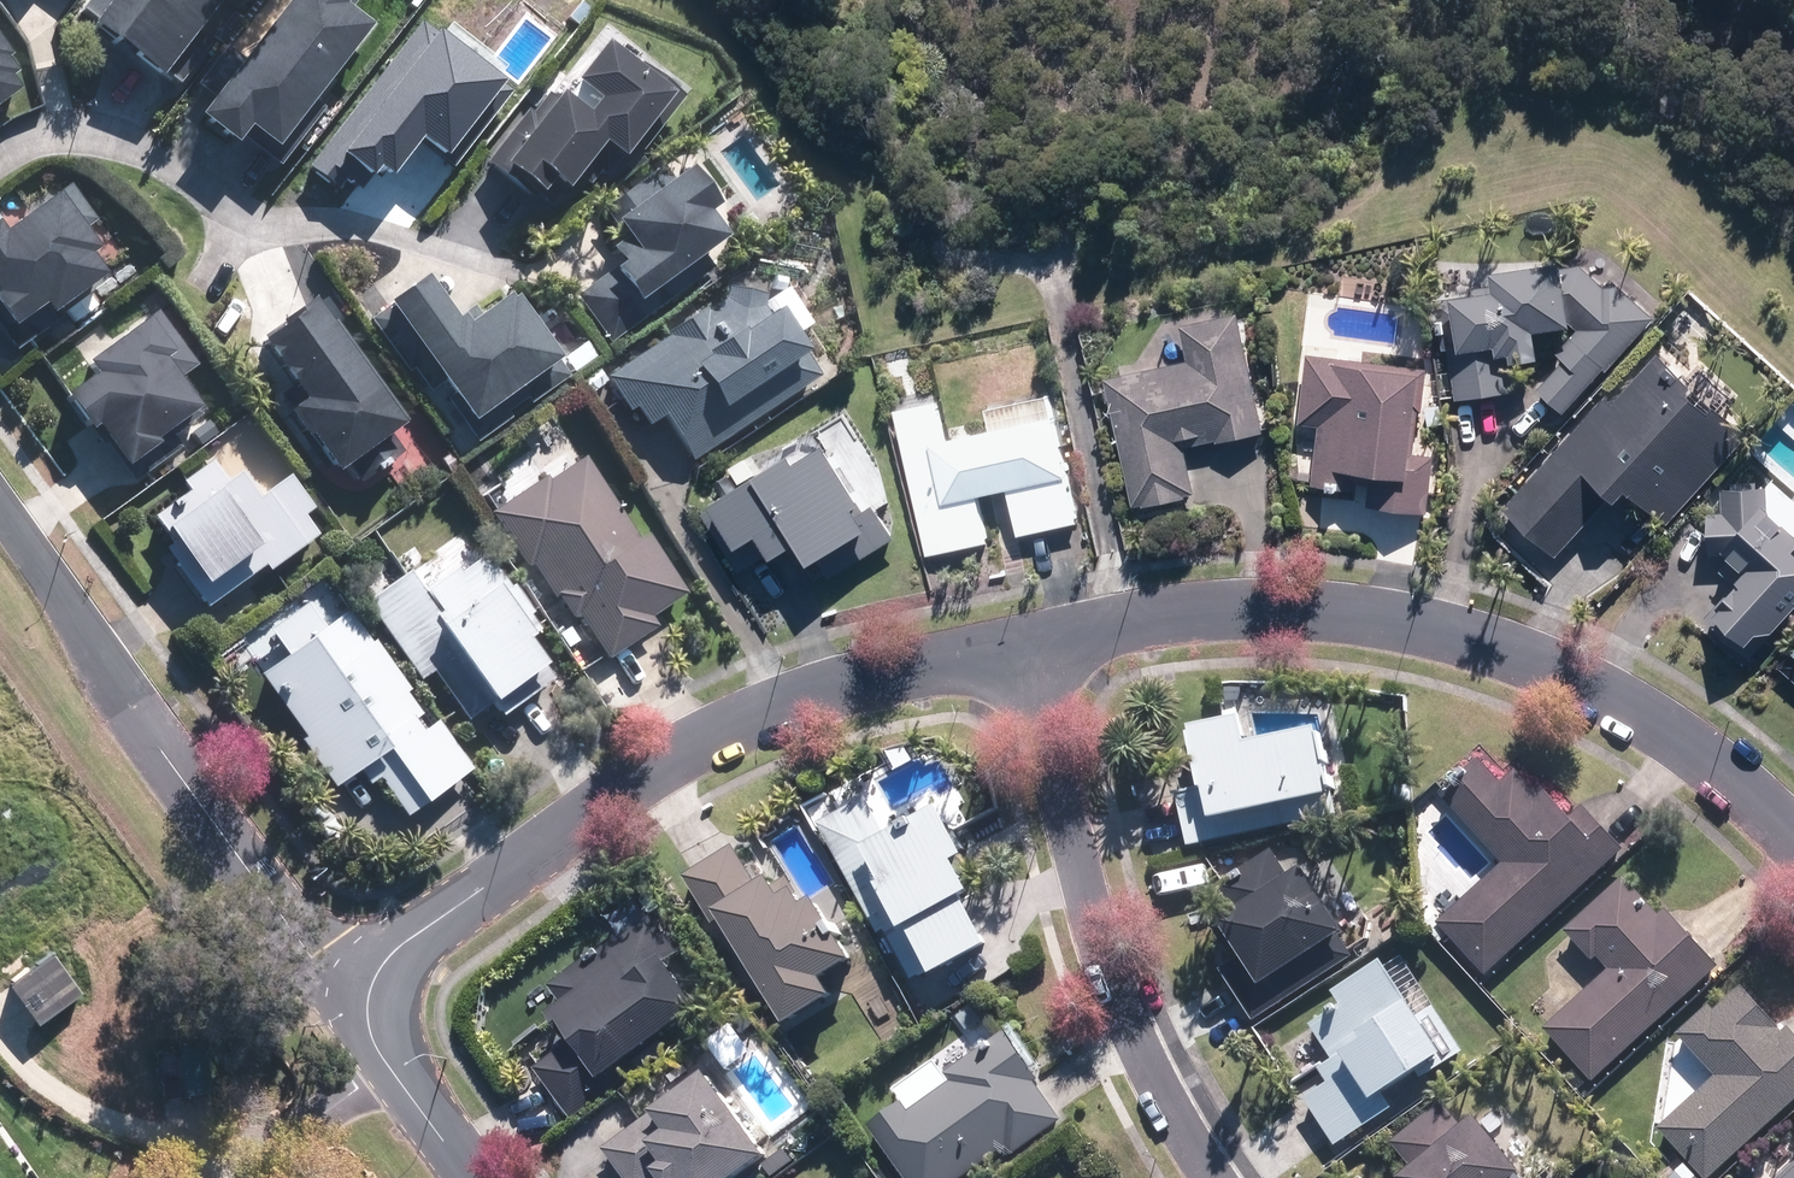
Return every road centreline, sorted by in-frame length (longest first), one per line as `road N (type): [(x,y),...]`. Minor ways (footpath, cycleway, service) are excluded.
road 1 (residential): [(1793,825),(1716,759),(1623,701),(1521,655),(1394,621),(1250,612),(1032,647)]
road 2 (residential): [(1032,647),(789,701),(649,771),(398,948),(366,1003)]
road 3 (residential): [(0,510),(307,951),(366,1003)]
road 4 (residential): [(1213,1177),(1121,1013),(1077,865),(1032,647)]
road 5 (residential): [(366,1003),(384,1060),(469,1177)]

